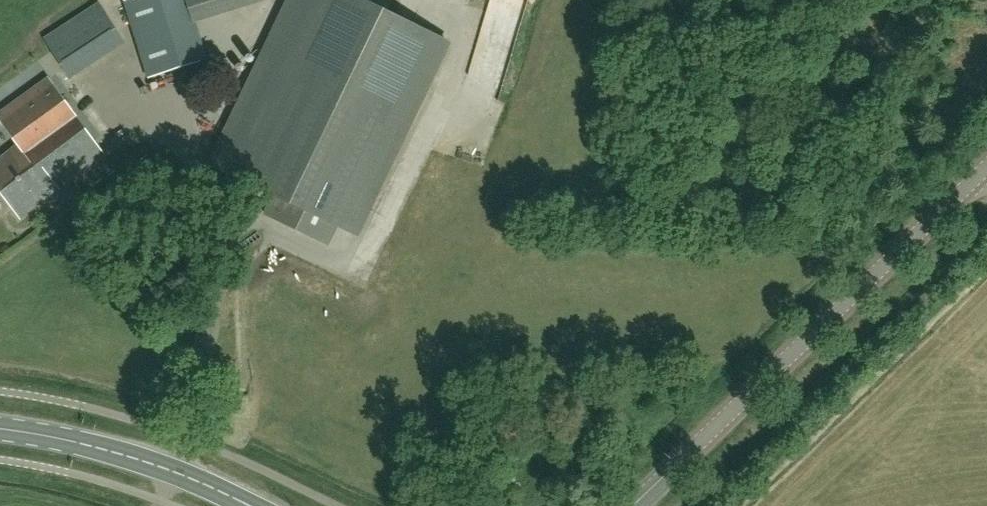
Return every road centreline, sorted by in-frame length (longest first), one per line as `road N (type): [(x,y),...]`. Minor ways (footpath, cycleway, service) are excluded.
road 1 (tertiary): [(632,505),(986,165)]
road 2 (primary): [(0,429),(179,472),(251,505)]

